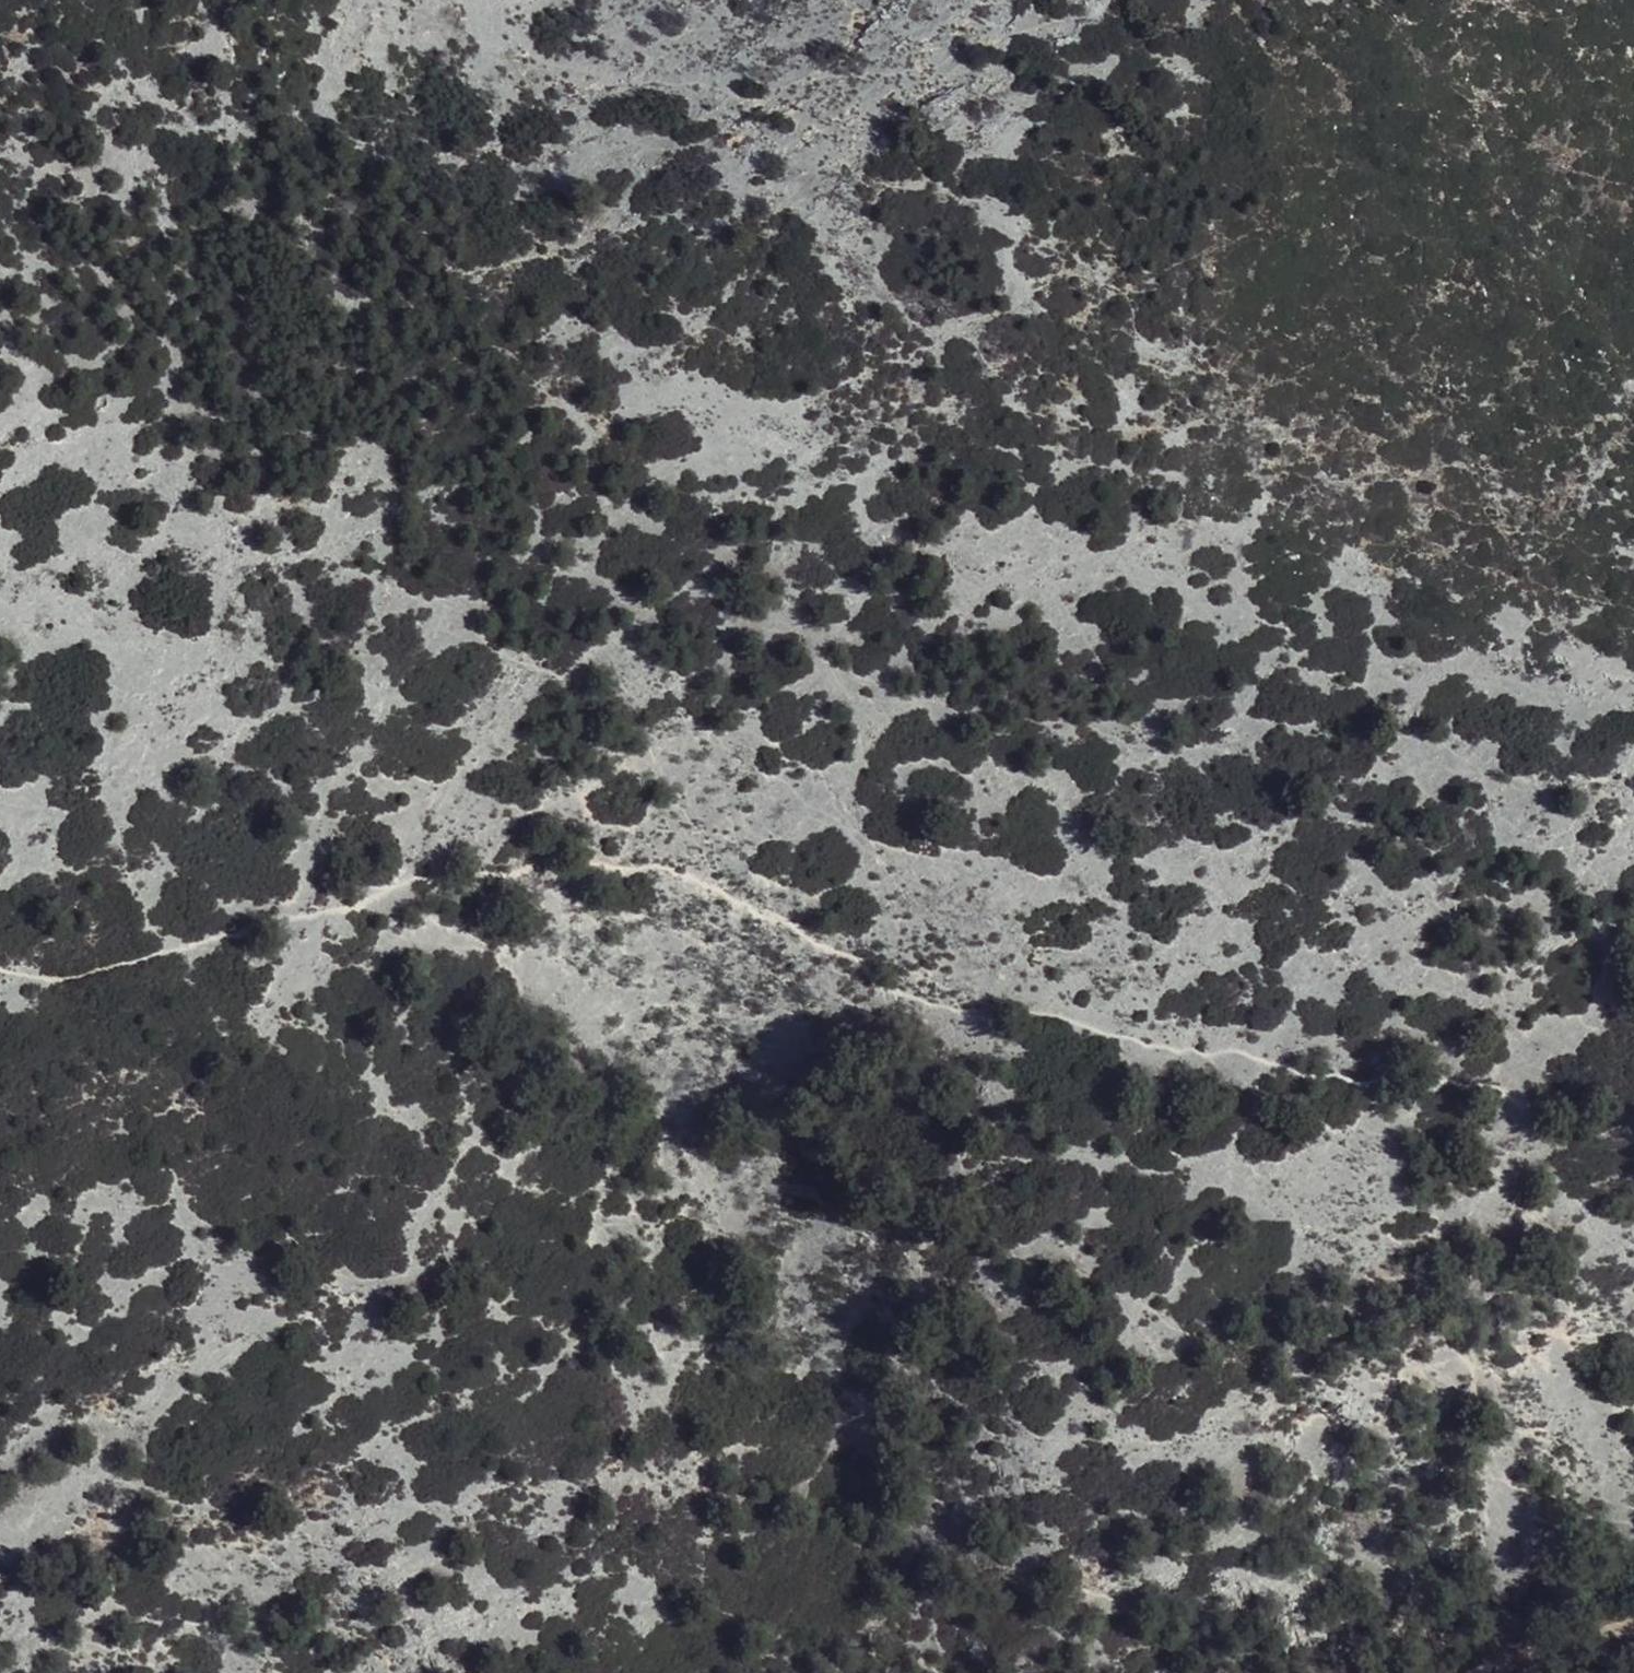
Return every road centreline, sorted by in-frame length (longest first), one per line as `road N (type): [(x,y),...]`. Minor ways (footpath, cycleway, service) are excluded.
road 1 (track): [(1484,1672),(1633,1624)]

